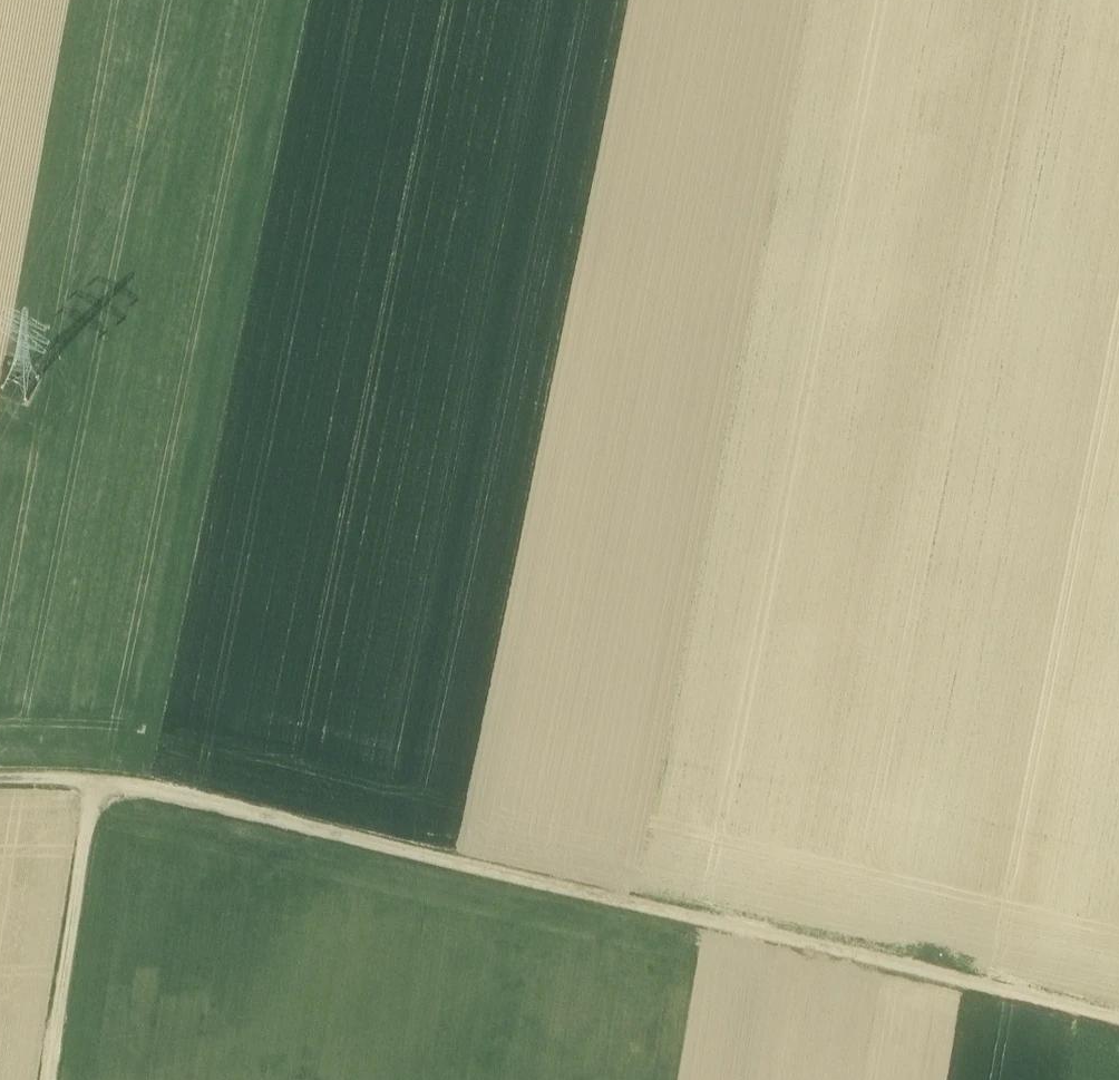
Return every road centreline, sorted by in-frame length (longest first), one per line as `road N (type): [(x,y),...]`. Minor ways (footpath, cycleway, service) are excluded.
road 1 (track): [(96,784),(1118,1031)]
road 2 (track): [(48,1079),(96,784),(0,781)]

